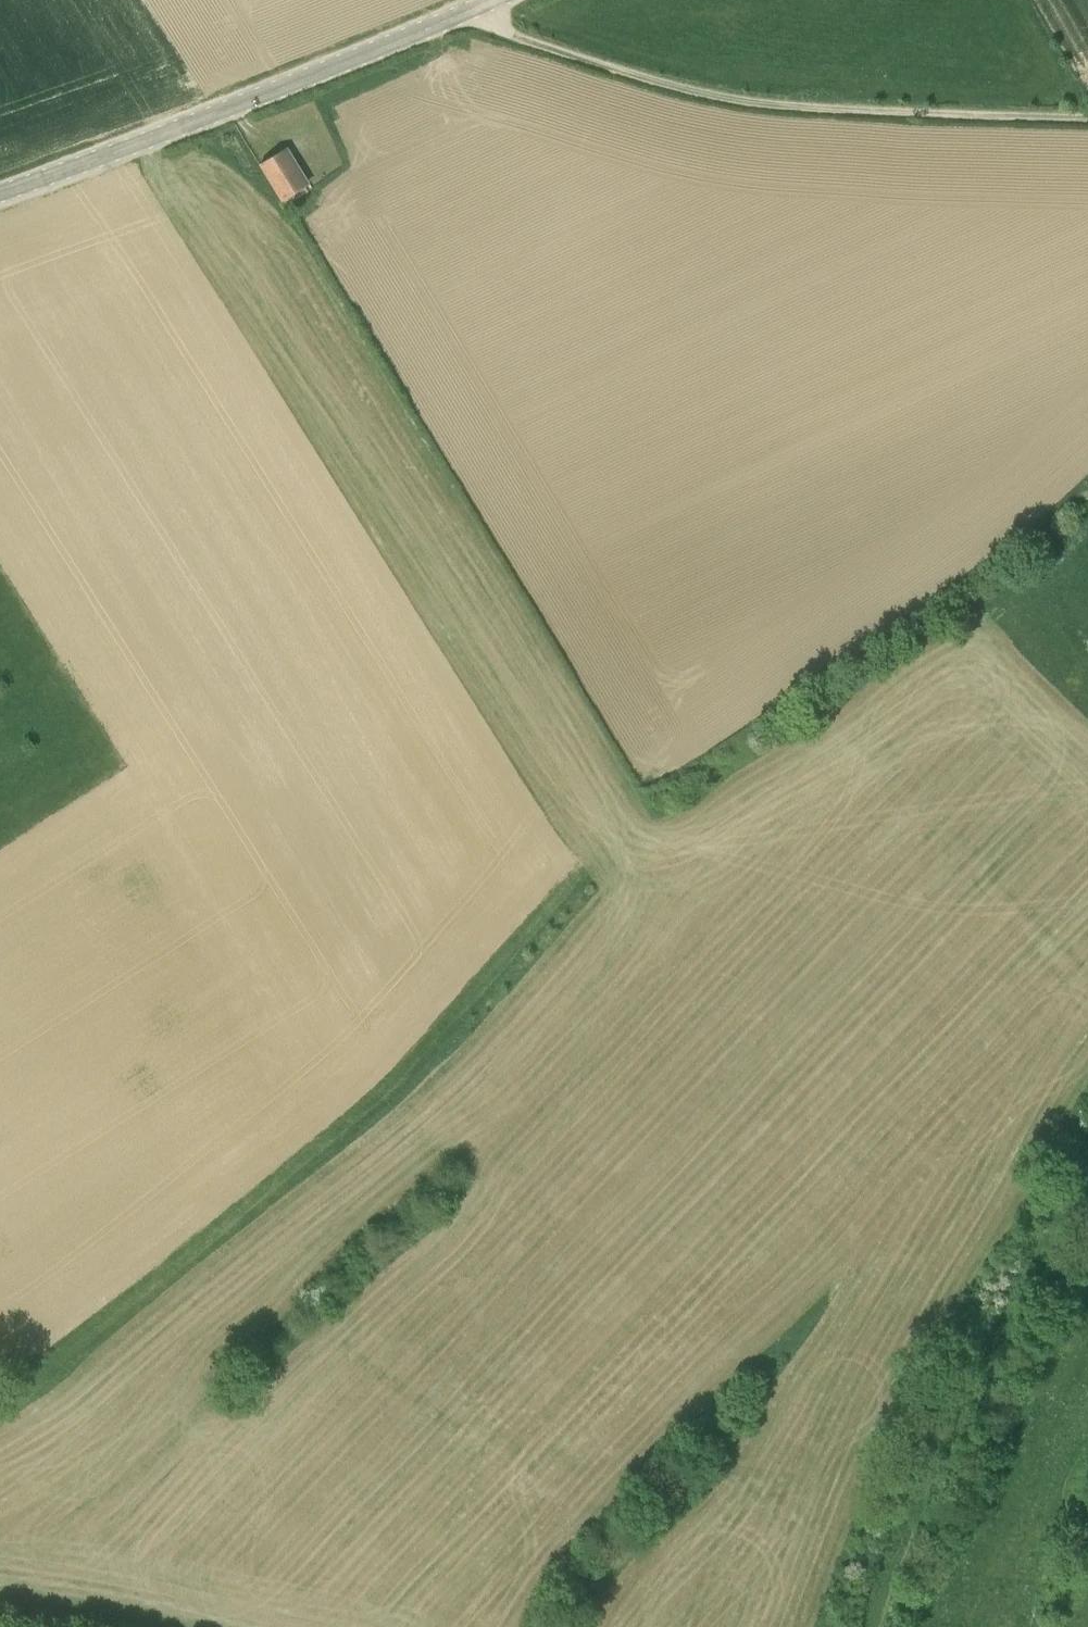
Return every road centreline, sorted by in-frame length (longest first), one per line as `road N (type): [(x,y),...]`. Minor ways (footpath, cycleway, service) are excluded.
road 1 (track): [(1087,117),(737,99),(513,35),(477,7)]
road 2 (unclassified): [(0,192),(493,0)]

